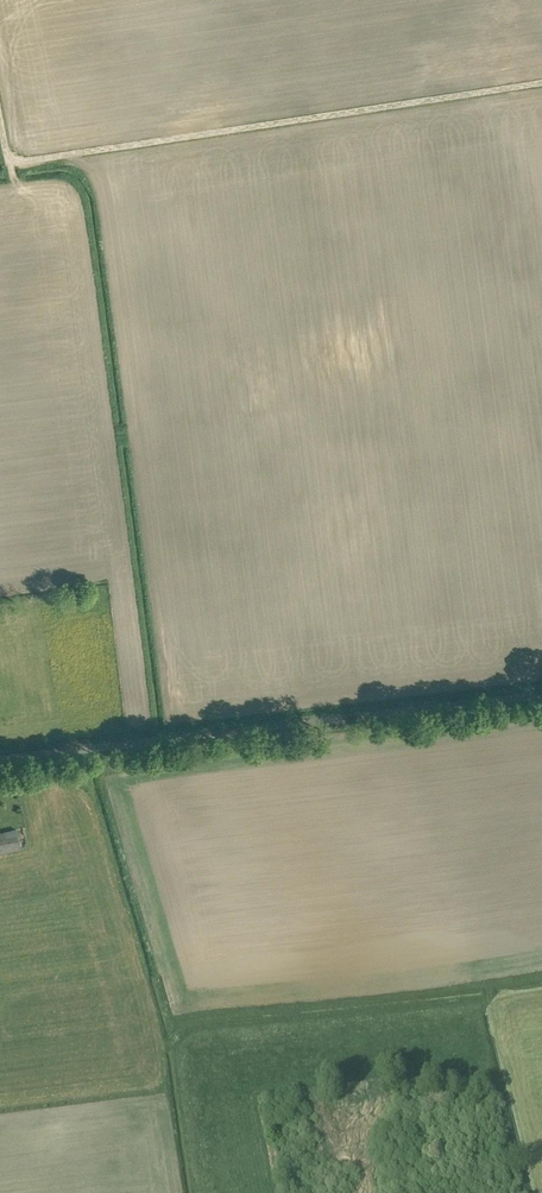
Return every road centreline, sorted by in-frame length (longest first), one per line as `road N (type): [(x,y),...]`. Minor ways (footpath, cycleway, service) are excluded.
road 1 (unclassified): [(0,764),(541,696)]

